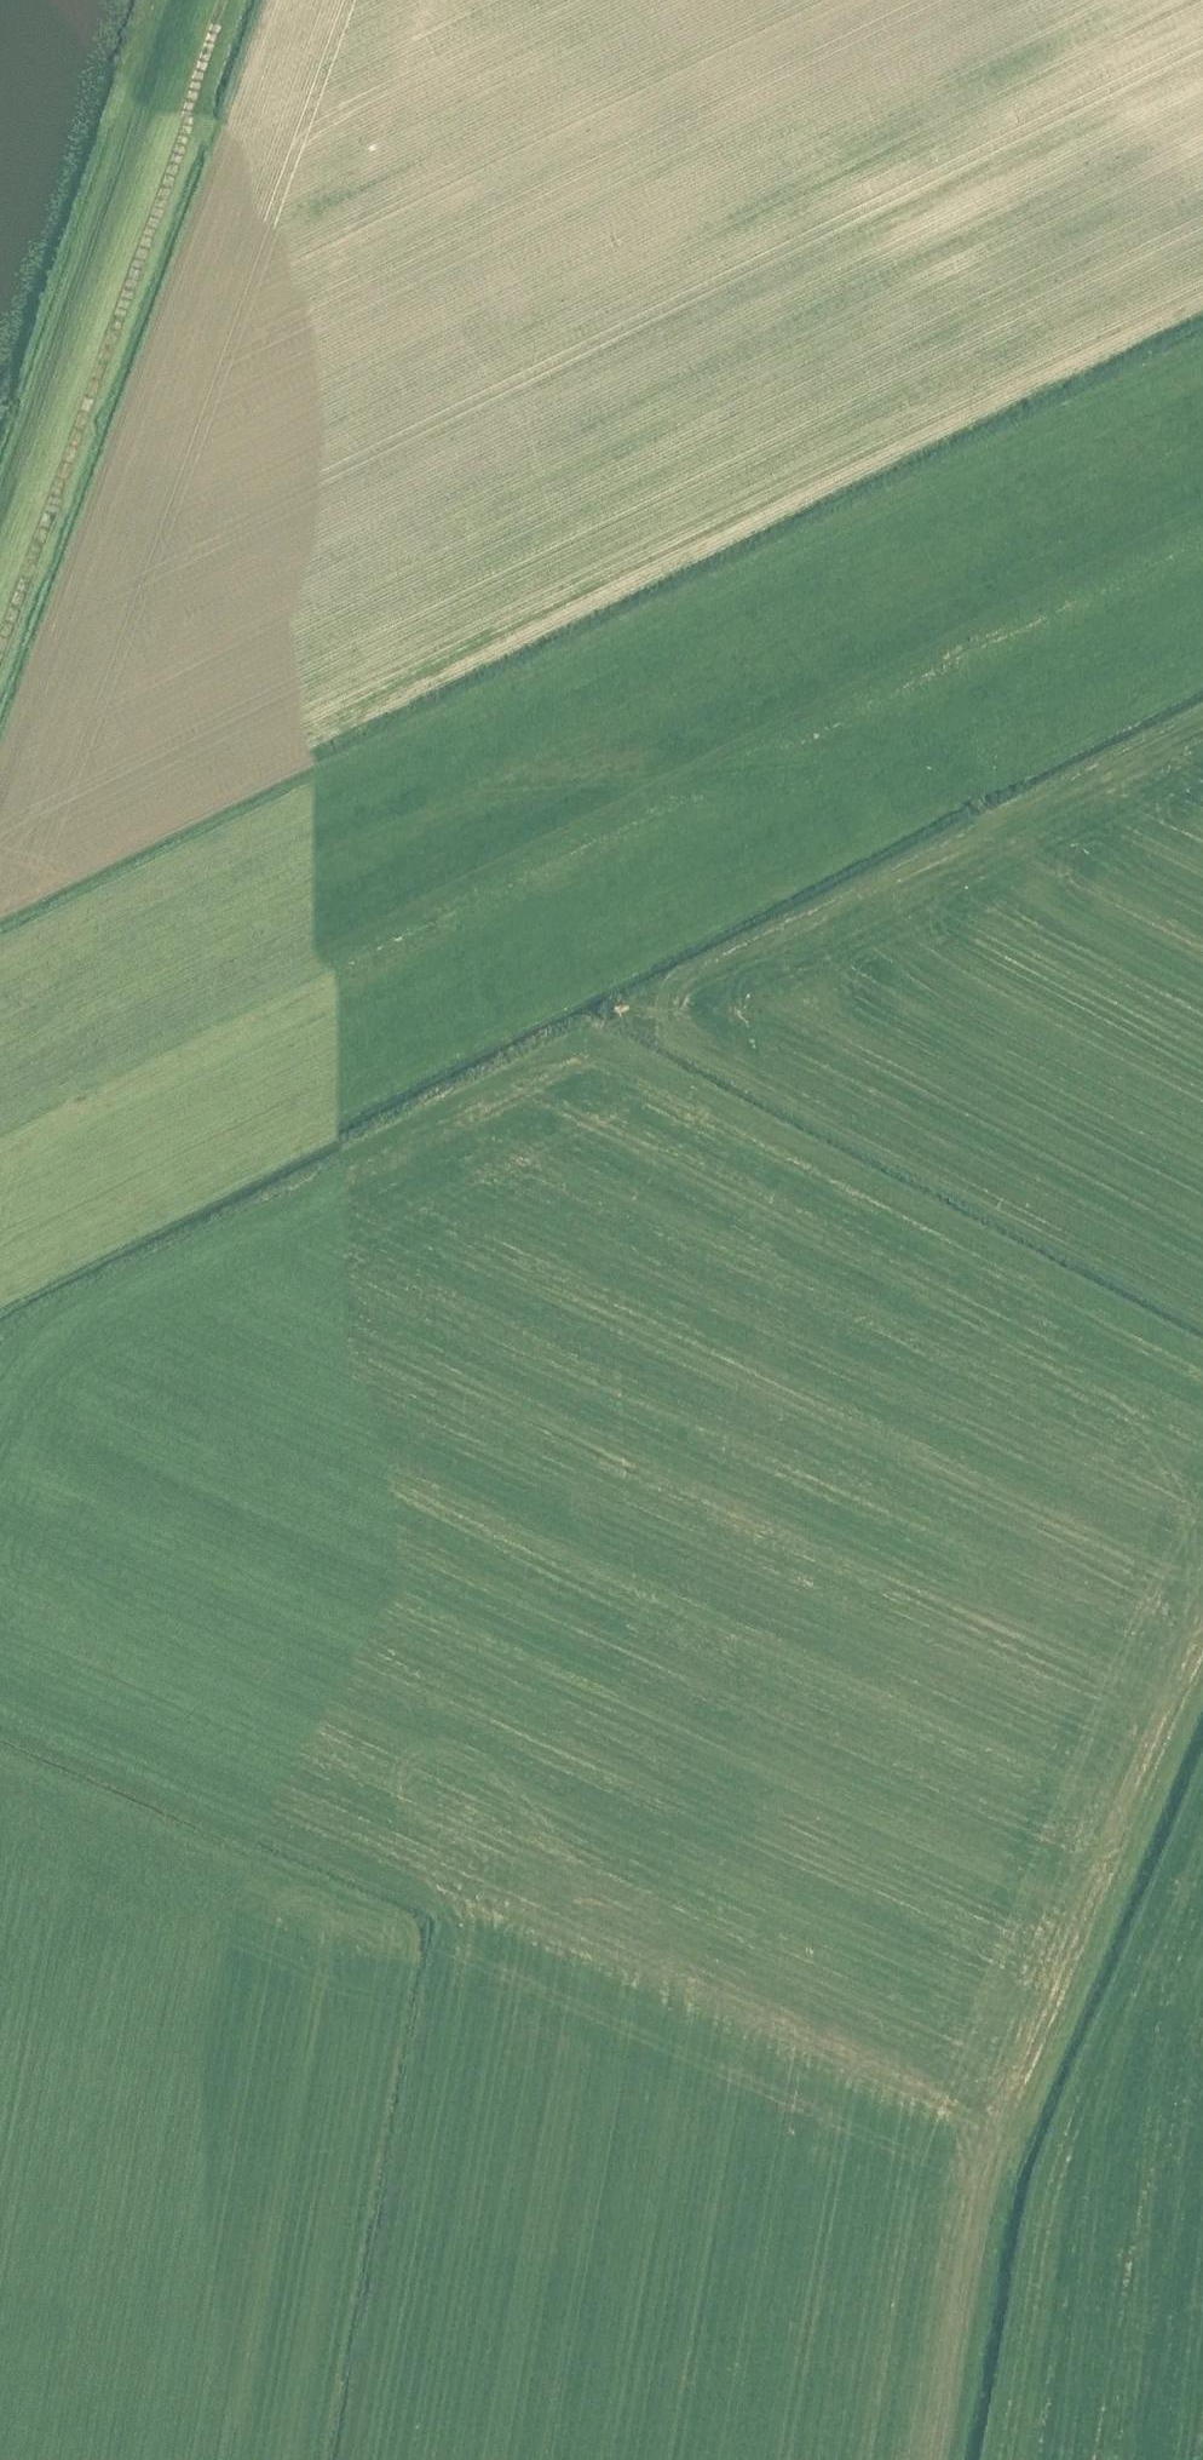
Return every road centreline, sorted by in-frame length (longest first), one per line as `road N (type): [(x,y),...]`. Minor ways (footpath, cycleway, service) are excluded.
road 1 (track): [(0,614),(212,0)]

